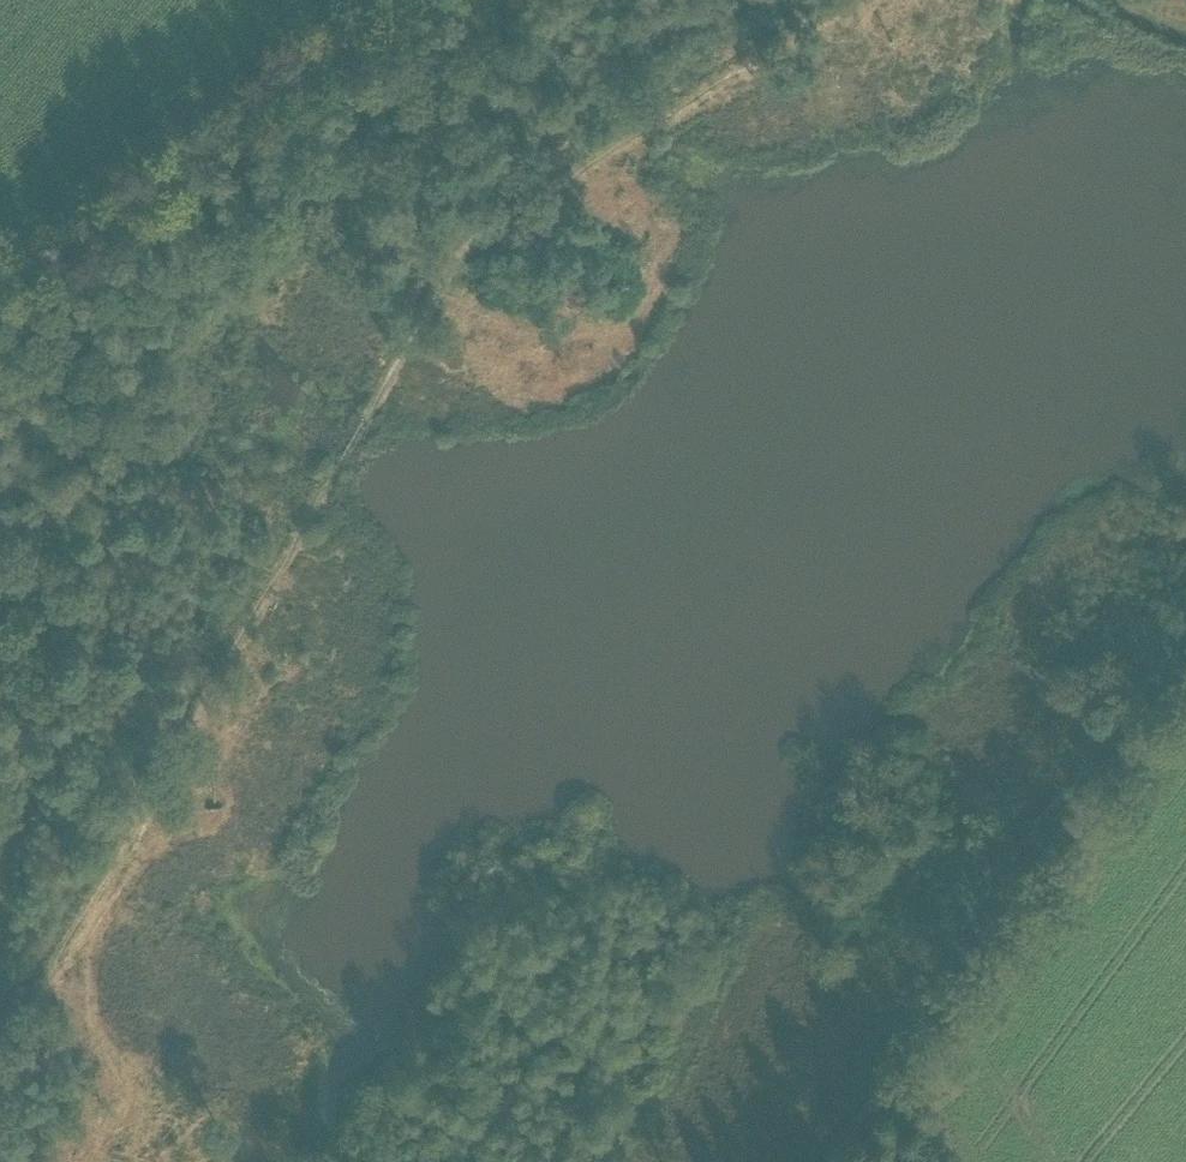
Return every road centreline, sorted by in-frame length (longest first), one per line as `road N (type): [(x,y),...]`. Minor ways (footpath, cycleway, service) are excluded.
road 1 (track): [(0,848),(77,248)]
road 2 (unclassified): [(0,288),(77,248),(408,0)]

